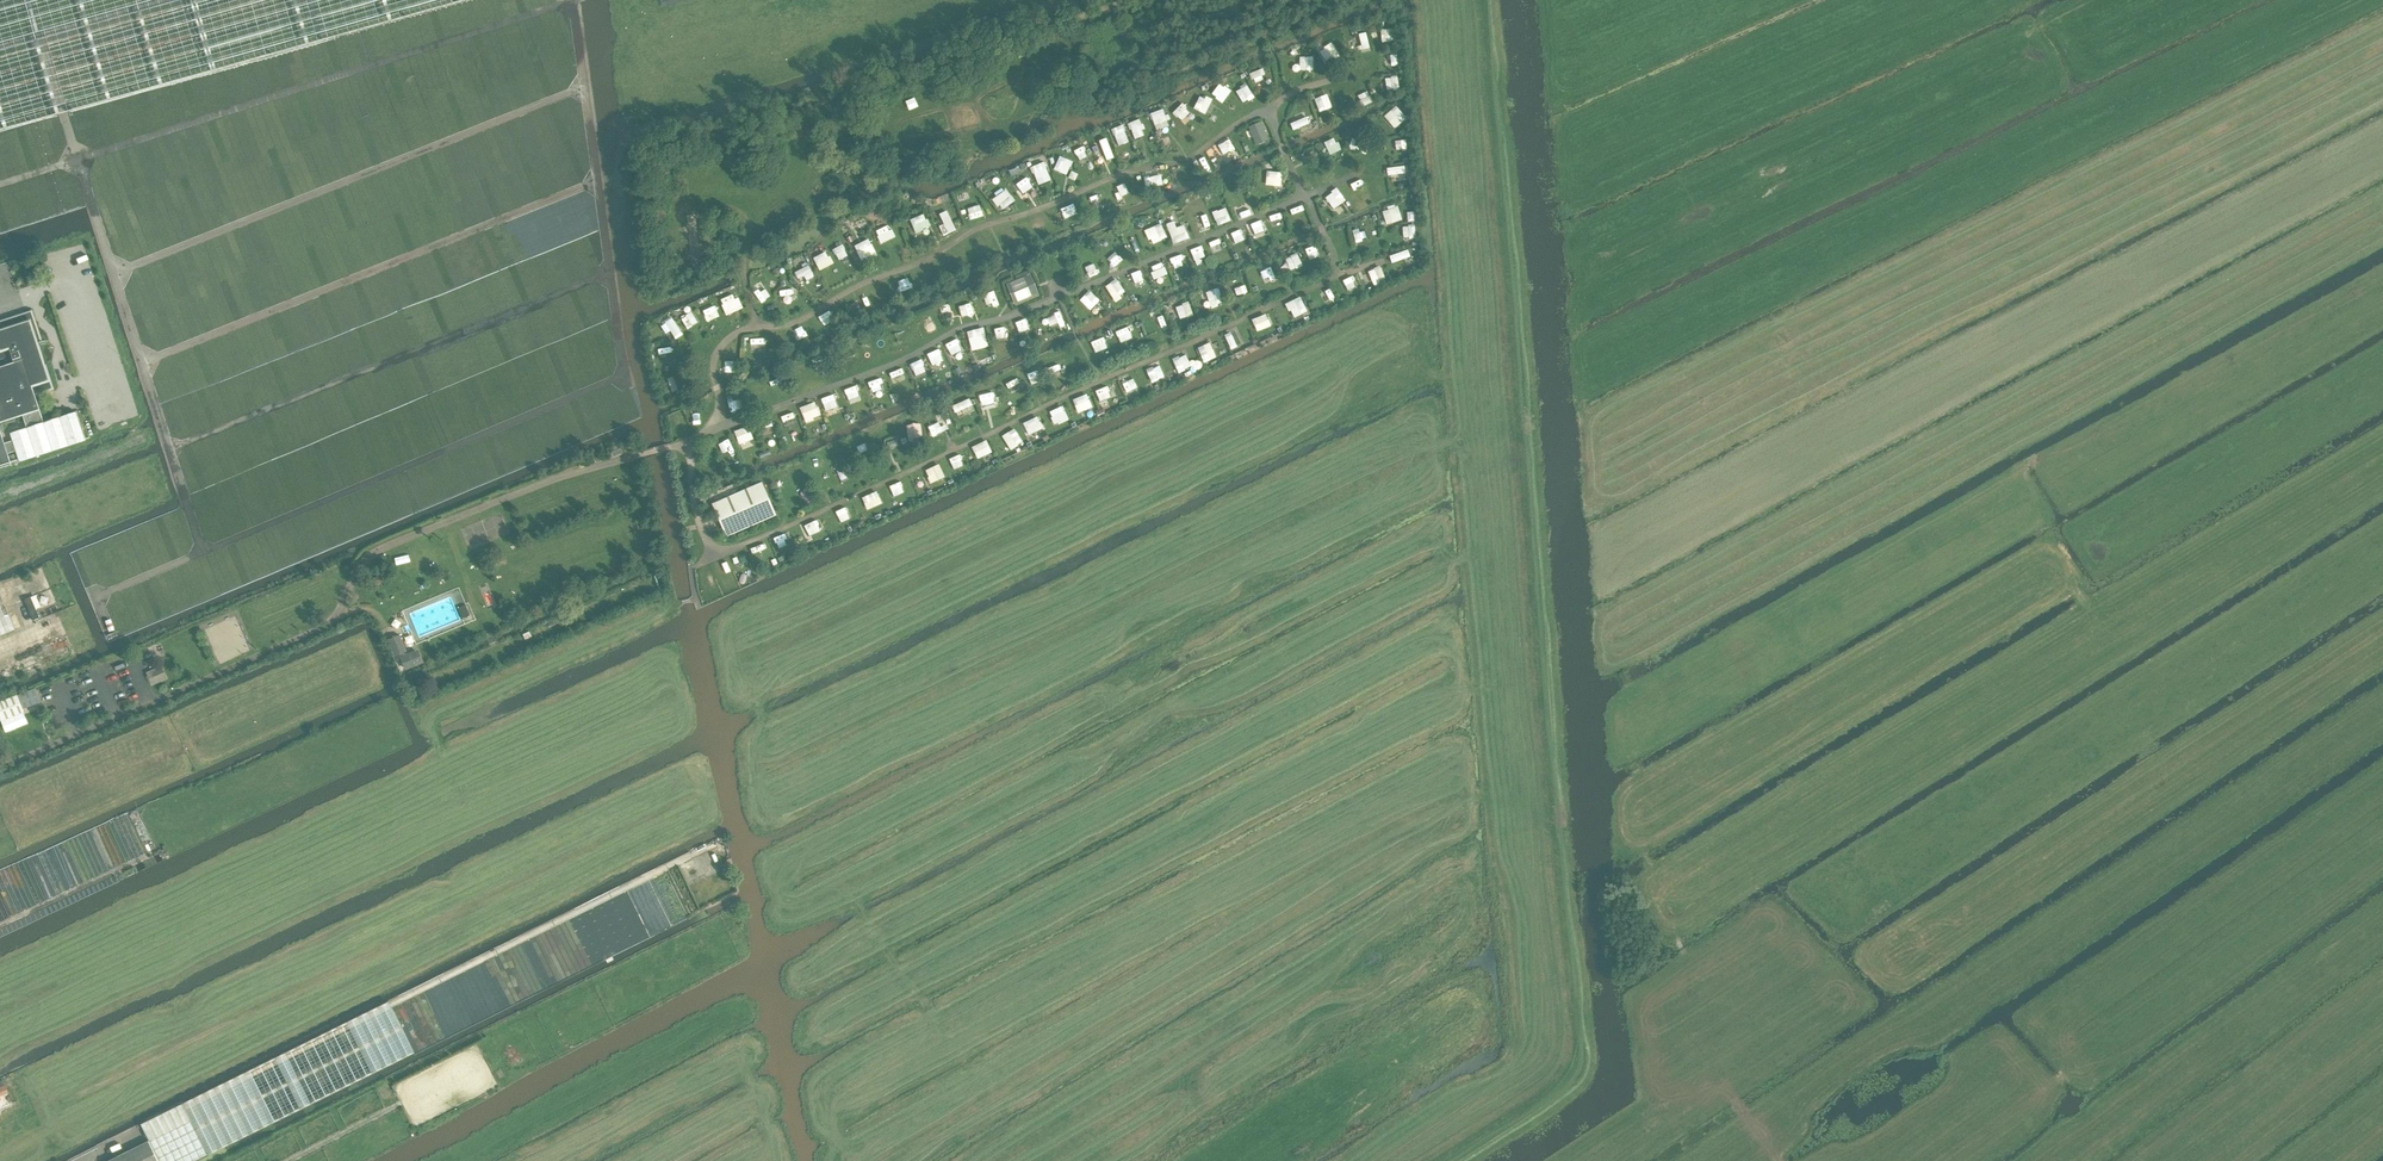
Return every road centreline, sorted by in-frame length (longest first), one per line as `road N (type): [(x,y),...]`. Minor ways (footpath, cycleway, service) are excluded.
road 1 (track): [(0,185),(353,71)]
road 2 (track): [(853,900),(972,1070),(970,1080),(853,1150),(847,1160)]

